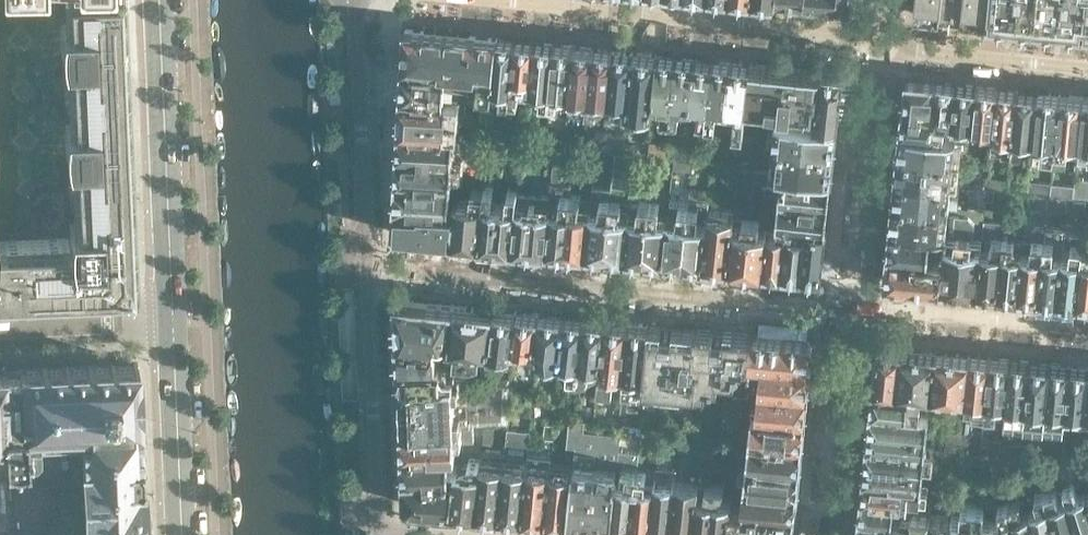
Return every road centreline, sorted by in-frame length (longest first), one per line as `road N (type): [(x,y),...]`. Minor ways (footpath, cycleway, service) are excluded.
road 1 (residential): [(367,269),(852,307)]
road 2 (residential): [(882,47),(520,0)]
road 3 (secondary): [(173,319),(156,0)]
road 4 (residential): [(356,0),(367,269)]
road 5 (residential): [(367,269),(379,534)]
road 6 (residential): [(852,307),(882,47)]
road 7 (residential): [(1087,330),(852,307)]
road 8 (residential): [(831,534),(852,307)]
road 9 (secondary): [(181,534),(173,319)]
road 10 (residential): [(882,47),(1087,69)]
road 11 (residential): [(173,319),(0,325)]

